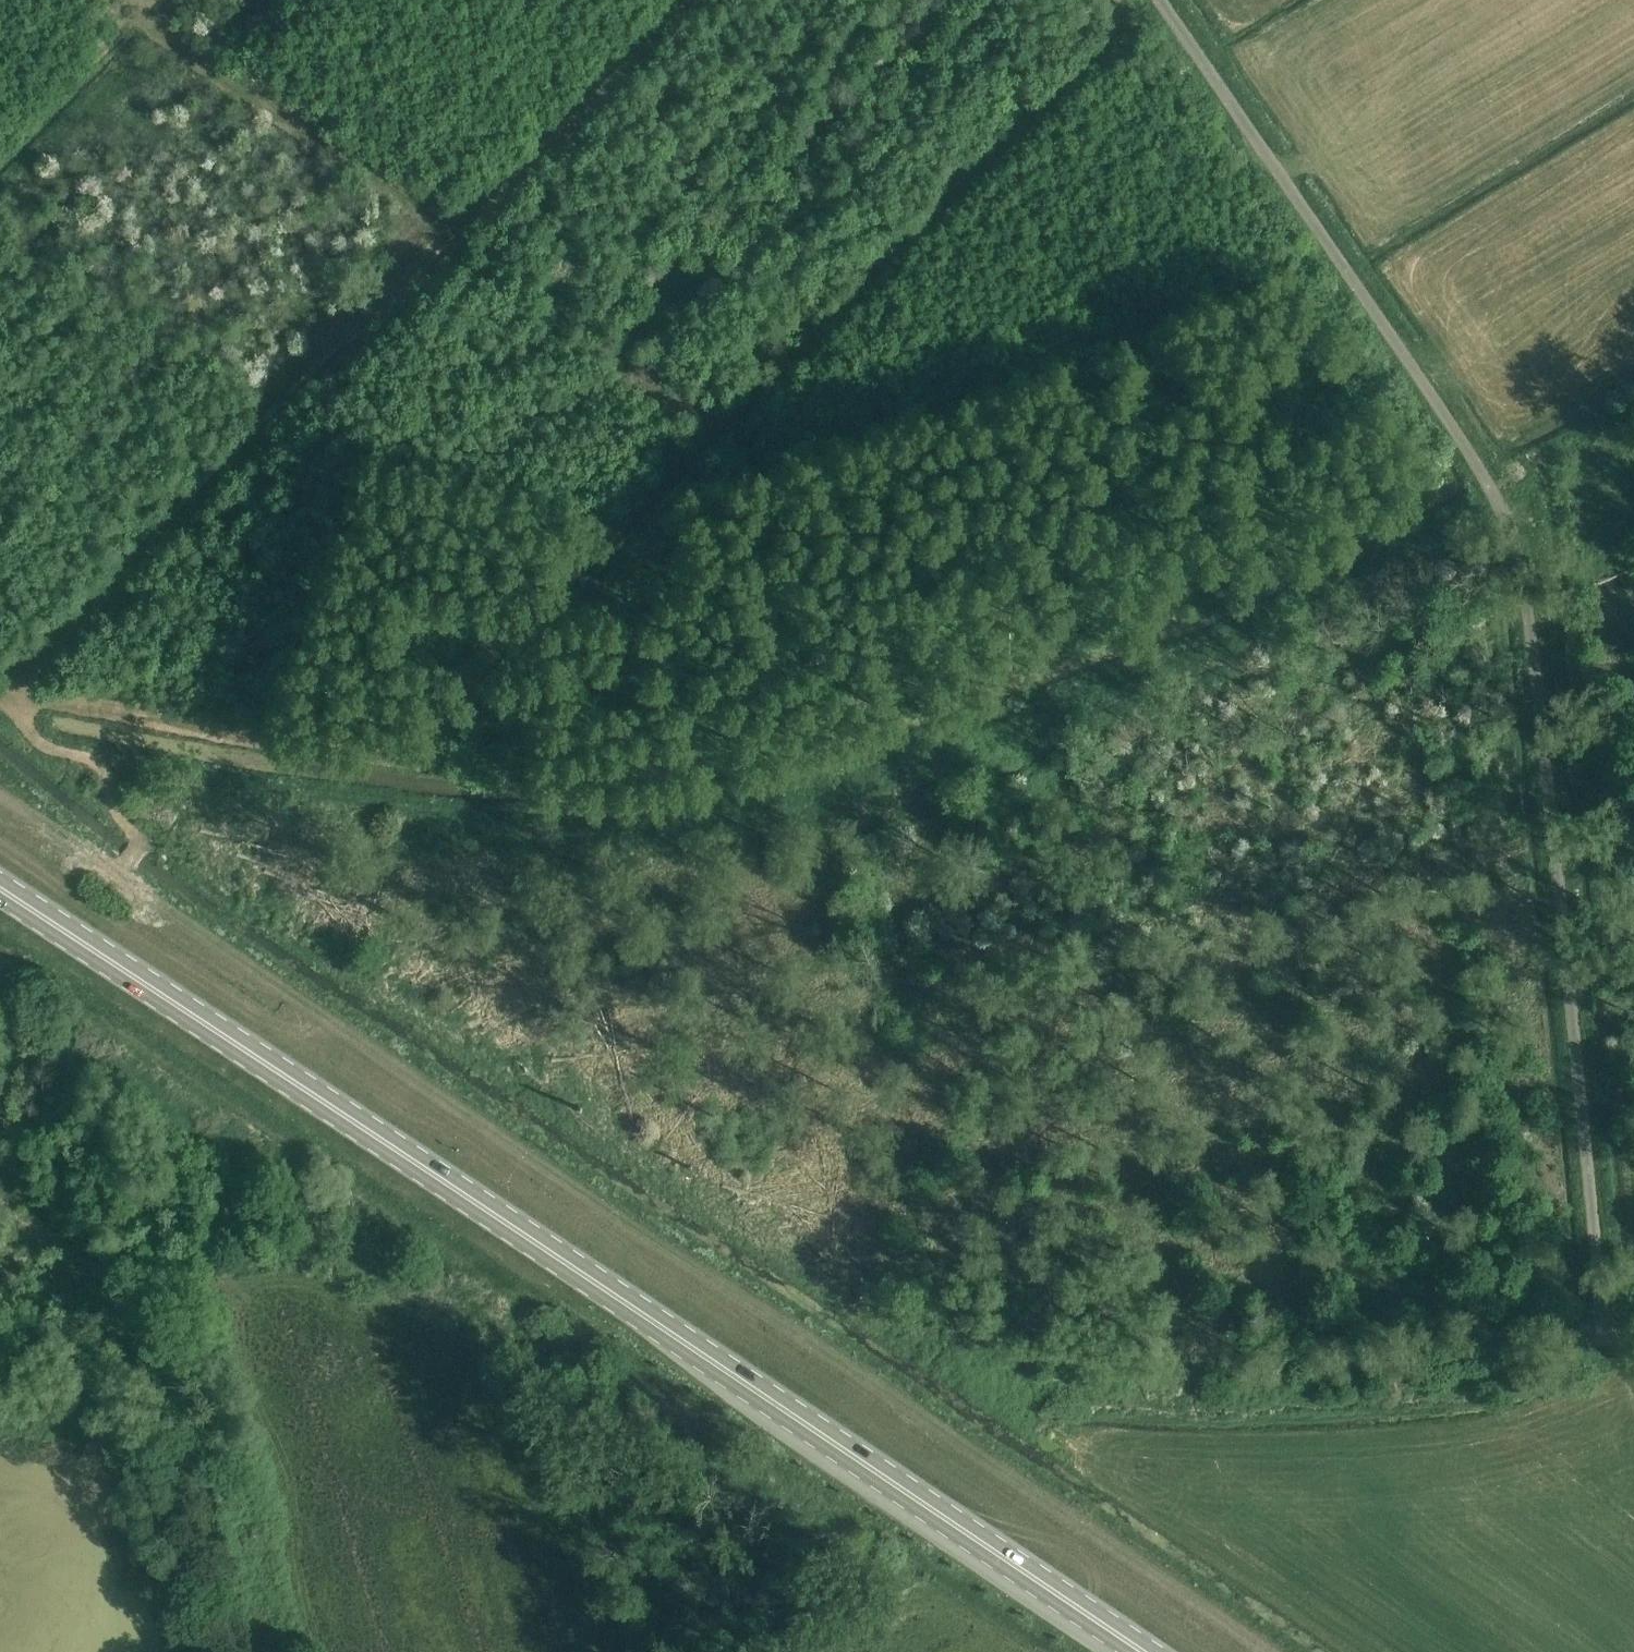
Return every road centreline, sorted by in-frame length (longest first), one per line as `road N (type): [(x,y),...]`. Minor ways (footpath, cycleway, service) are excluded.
road 1 (unclassified): [(1604,1336),(1523,570),(1506,519),(1453,428),(1161,0)]
road 2 (primary): [(1143,1651),(0,887)]

